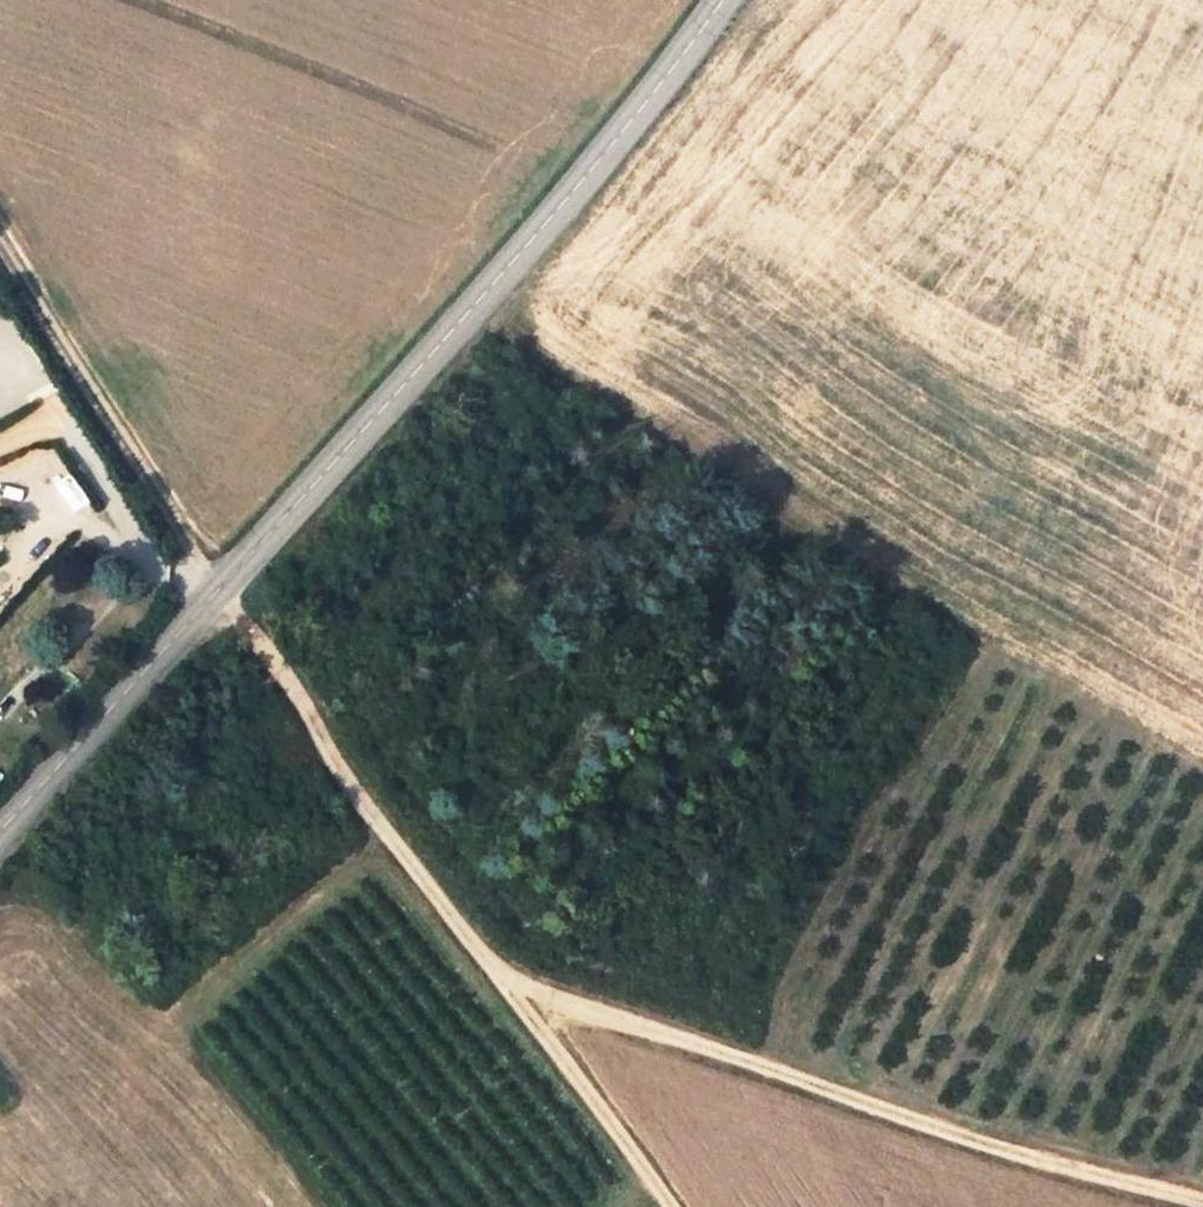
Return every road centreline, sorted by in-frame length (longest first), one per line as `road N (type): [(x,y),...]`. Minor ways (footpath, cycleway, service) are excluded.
road 1 (unclassified): [(0,834),(556,217),(718,0)]
road 2 (track): [(228,589),(365,818),(670,1206)]
road 3 (track): [(1202,1206),(497,982)]

